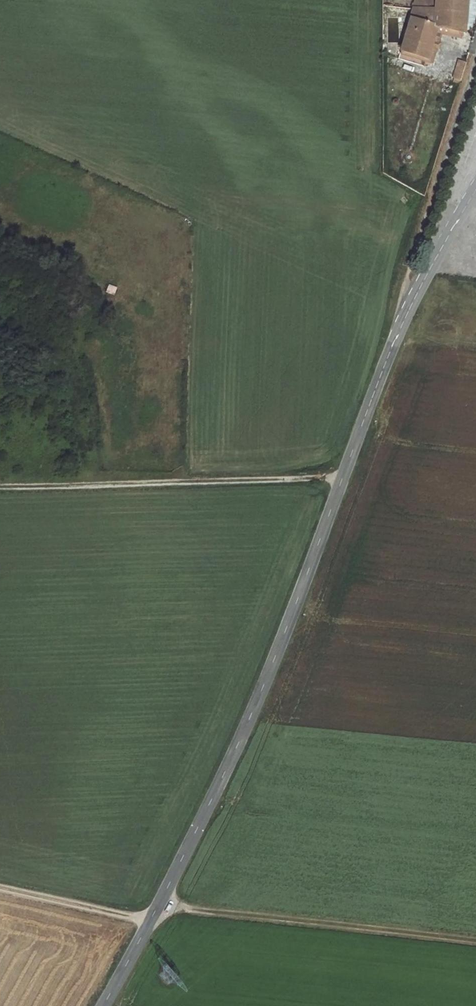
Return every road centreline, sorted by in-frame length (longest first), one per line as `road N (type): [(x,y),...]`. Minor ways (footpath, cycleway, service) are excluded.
road 1 (tertiary): [(475,188),(375,385),(273,663),(217,787),(103,1005)]
road 2 (track): [(343,477),(0,485)]
road 3 (track): [(150,921),(0,883)]

